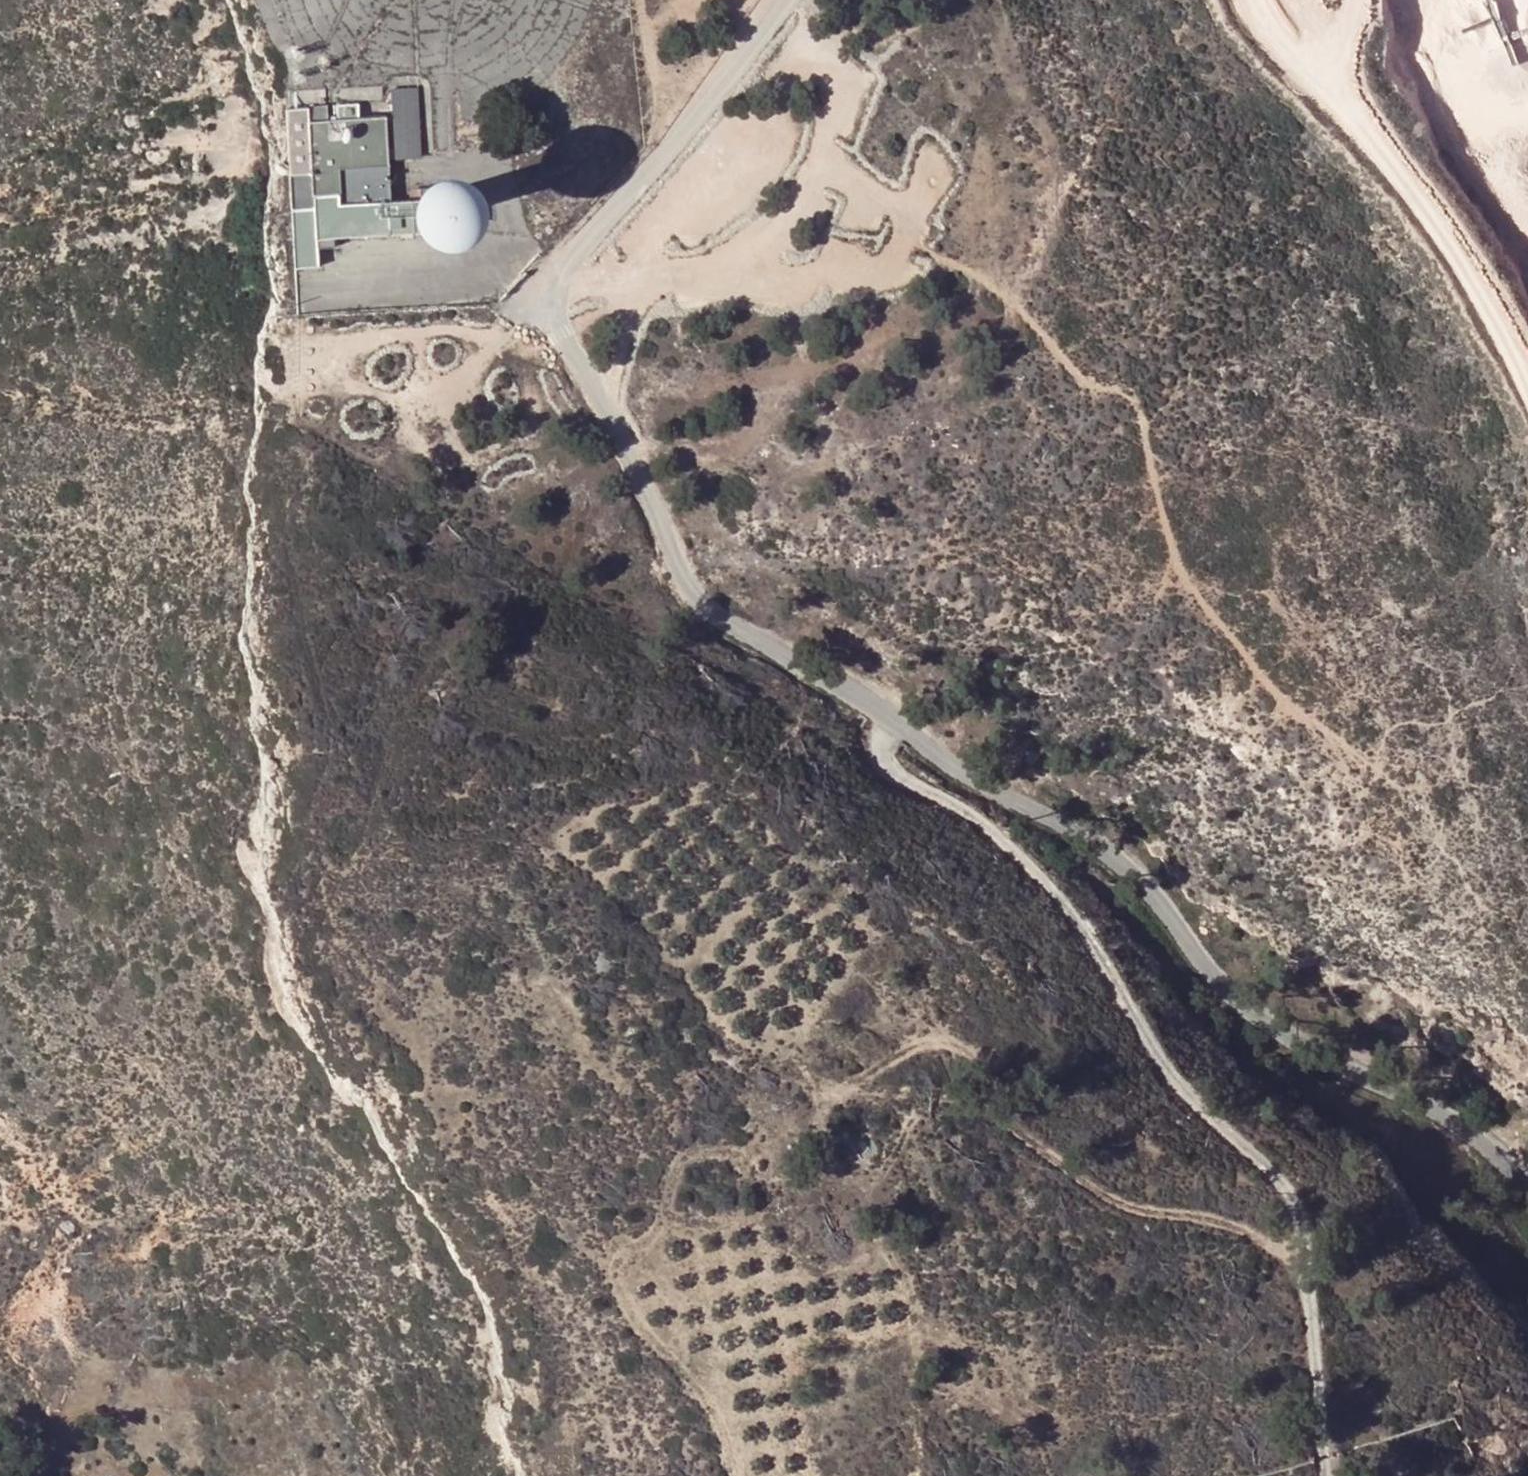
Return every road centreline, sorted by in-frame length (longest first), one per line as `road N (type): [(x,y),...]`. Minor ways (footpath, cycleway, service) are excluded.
road 1 (unclassified): [(1527,1185),(1486,1138),(1271,1031),(1152,891),(1090,844),(754,637),(693,577),(624,442),(558,337),(547,300),(567,255),(664,155),(777,0)]
road 2 (track): [(804,54),(925,19),(942,0)]

